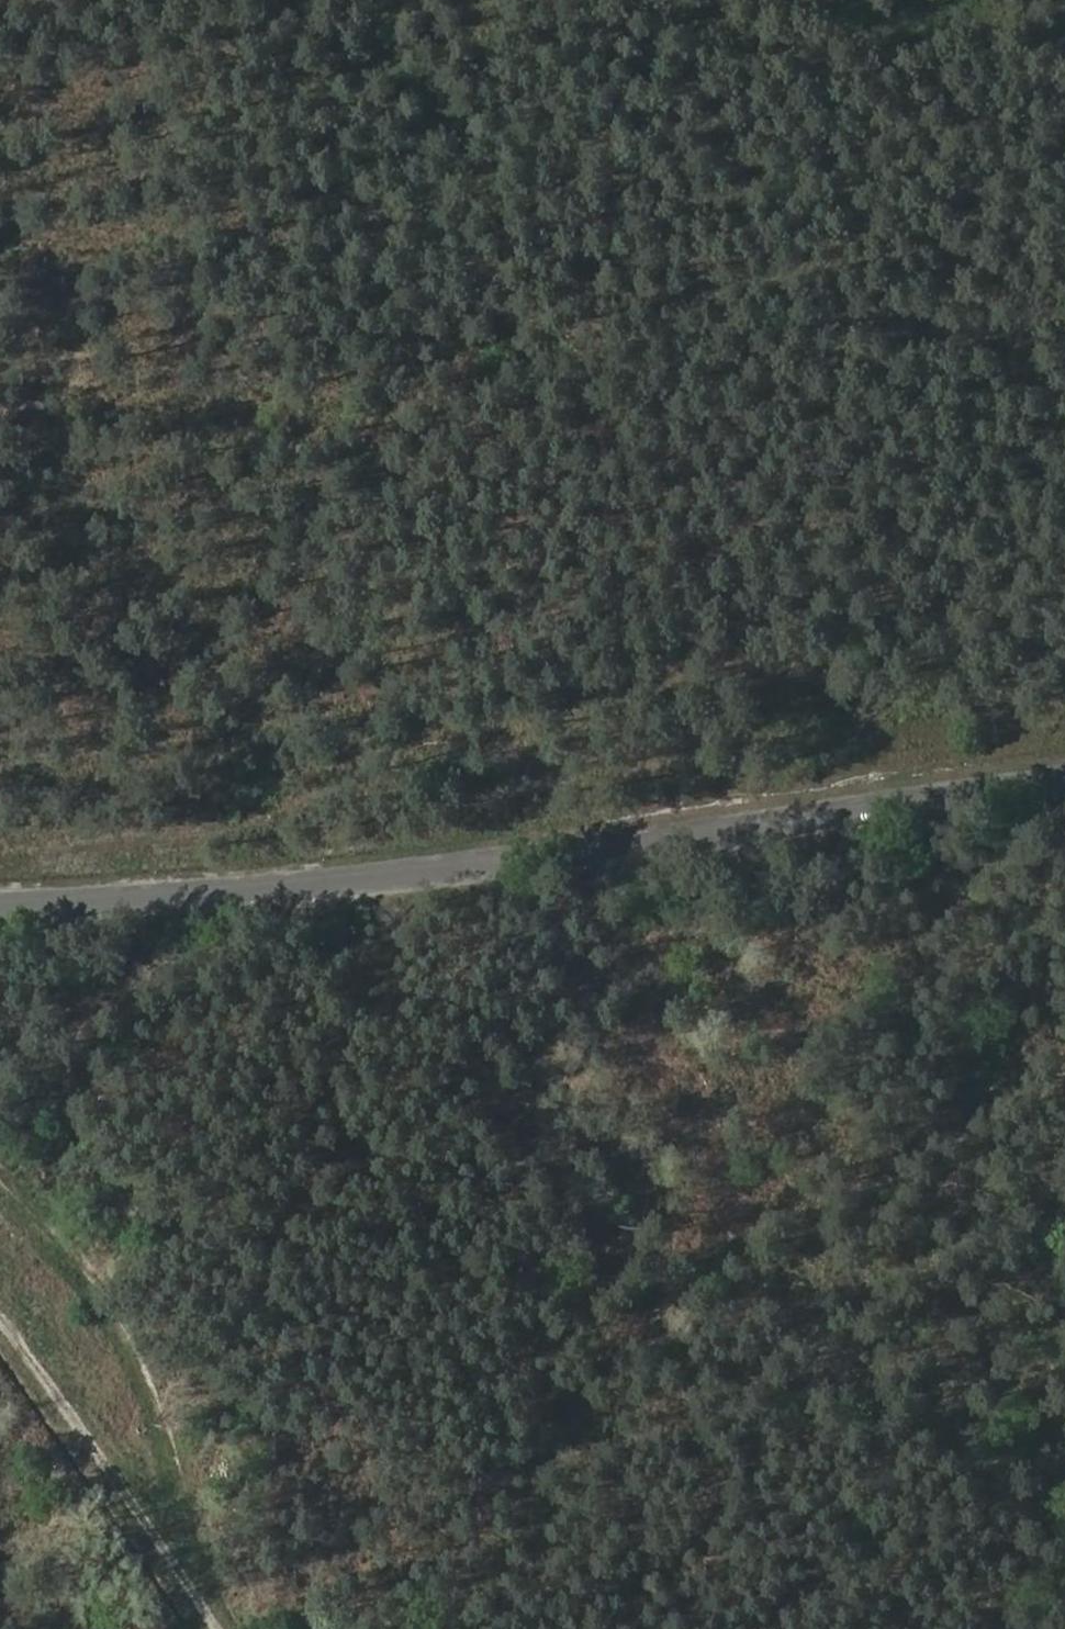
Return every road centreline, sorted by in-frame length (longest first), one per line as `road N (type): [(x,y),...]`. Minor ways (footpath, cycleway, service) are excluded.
road 1 (tertiary): [(0,903),(396,876),(1064,778)]
road 2 (track): [(224,1628),(137,1357),(32,1217),(0,1187)]

